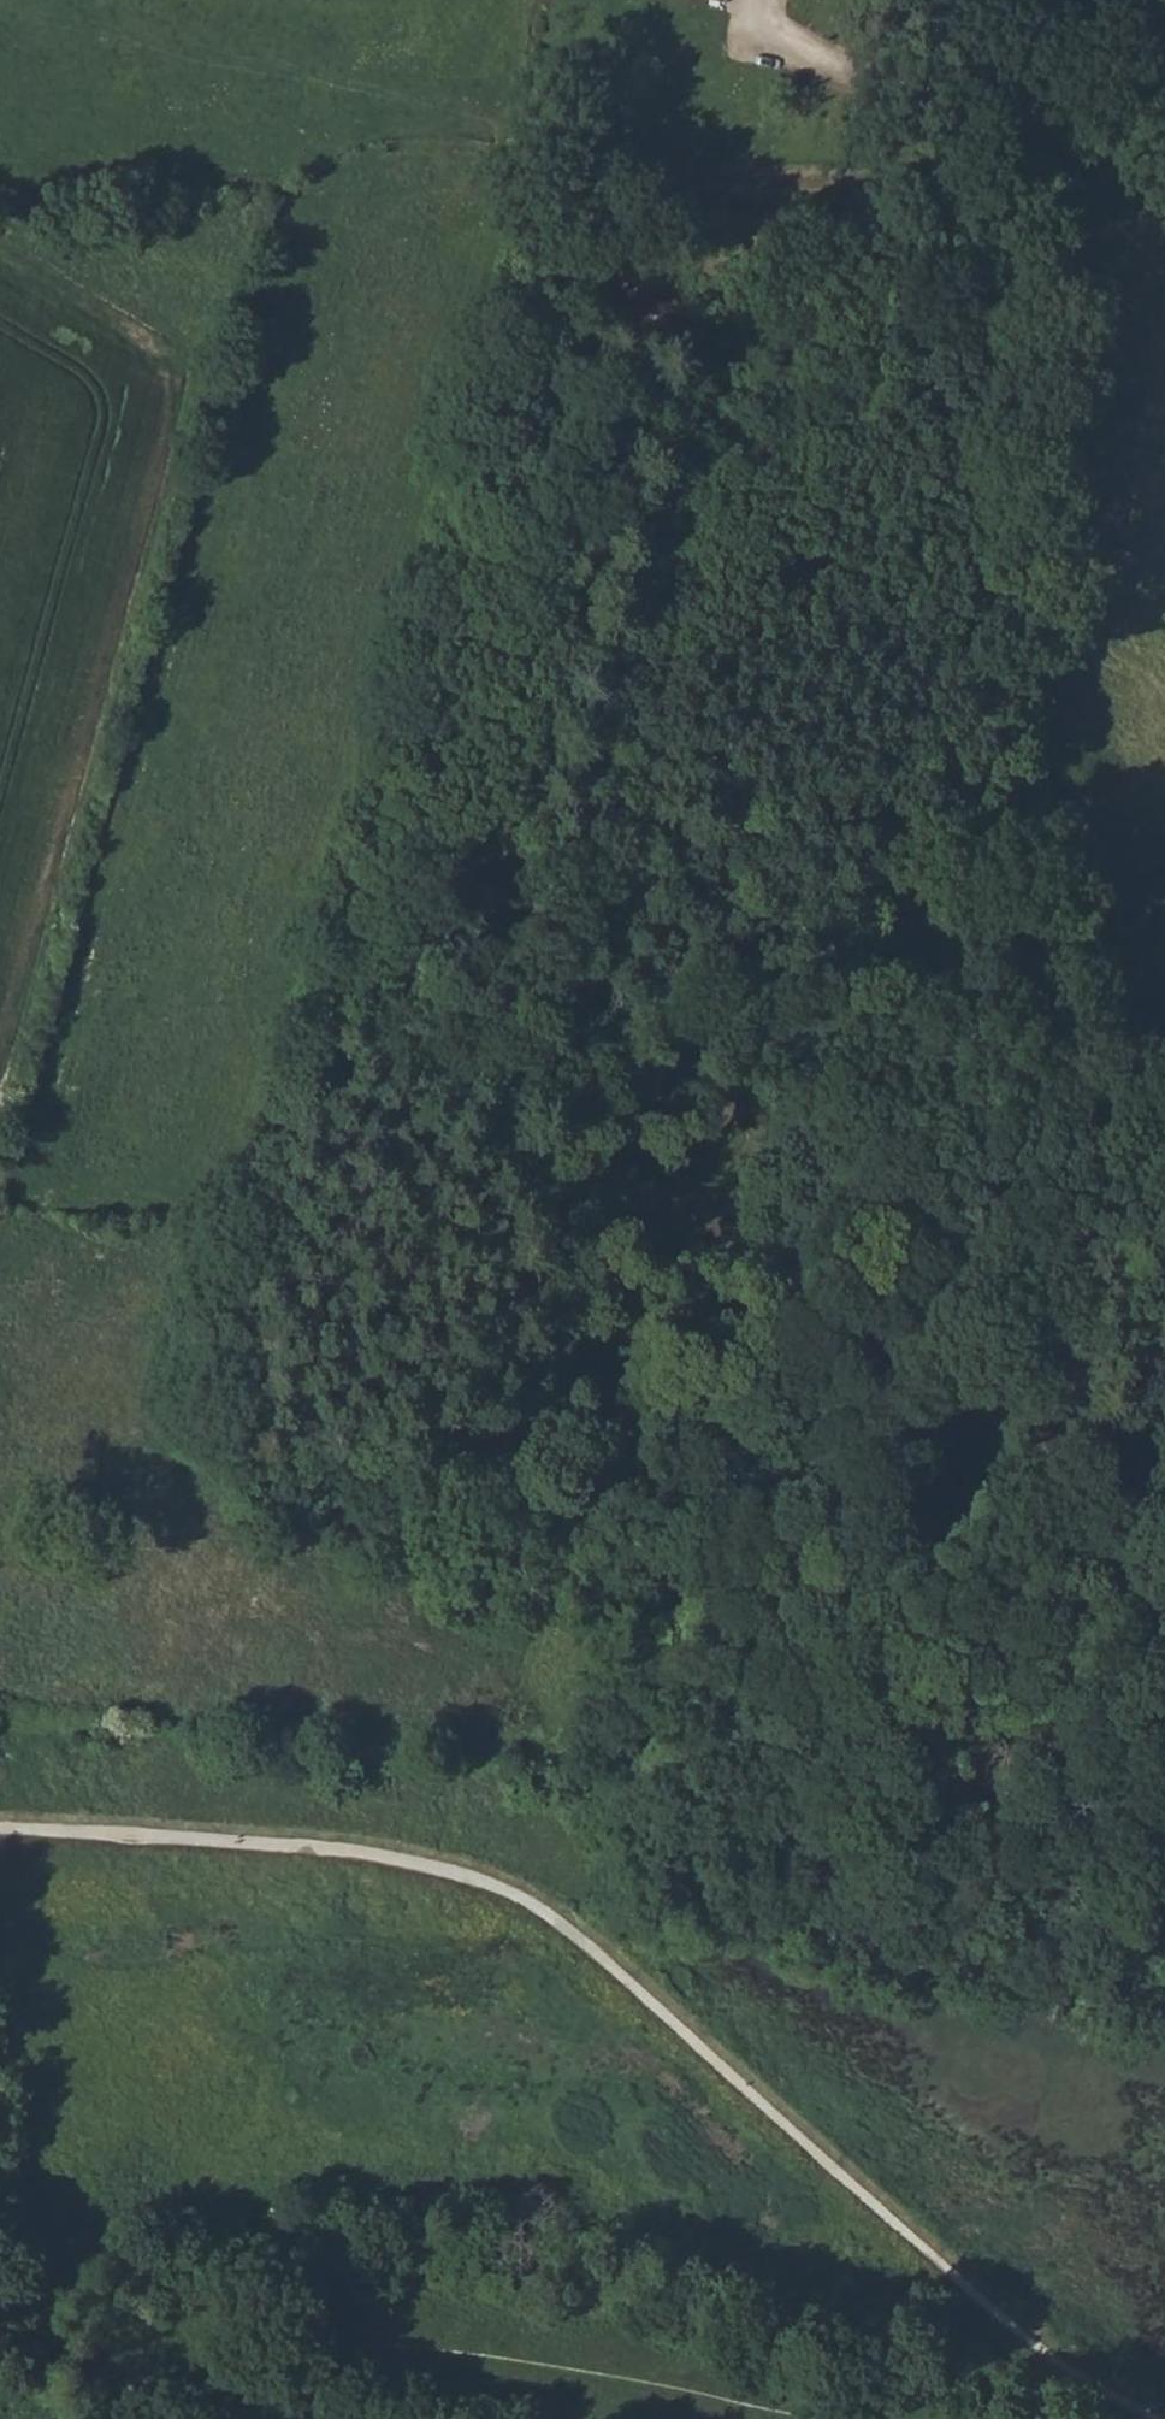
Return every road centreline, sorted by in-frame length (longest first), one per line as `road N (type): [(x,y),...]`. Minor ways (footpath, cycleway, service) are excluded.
road 1 (track): [(1151,2418),(1063,2371),(562,1922),(477,1879),(361,1855),(0,1836)]

